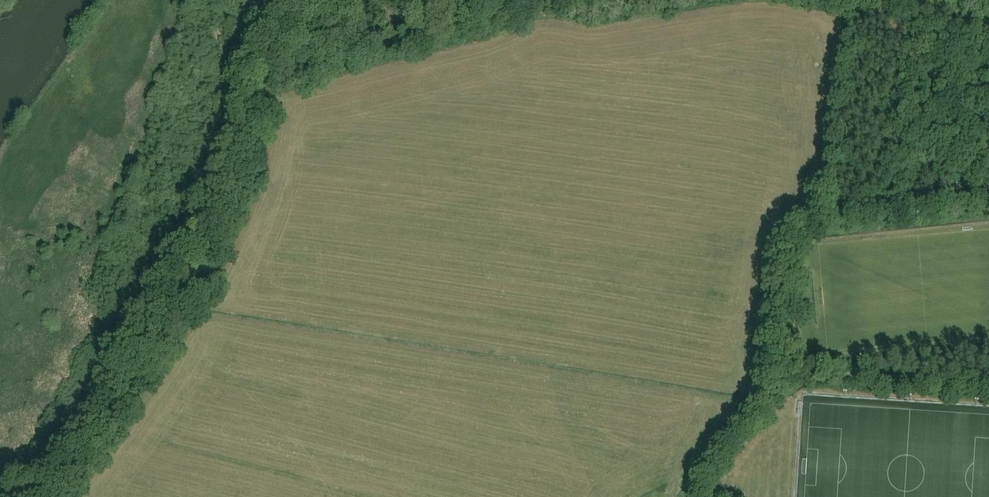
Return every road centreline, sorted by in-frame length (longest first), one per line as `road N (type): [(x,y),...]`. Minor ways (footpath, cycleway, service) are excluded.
road 1 (track): [(988,389),(858,374),(784,385),(759,398),(720,438),(693,496)]

